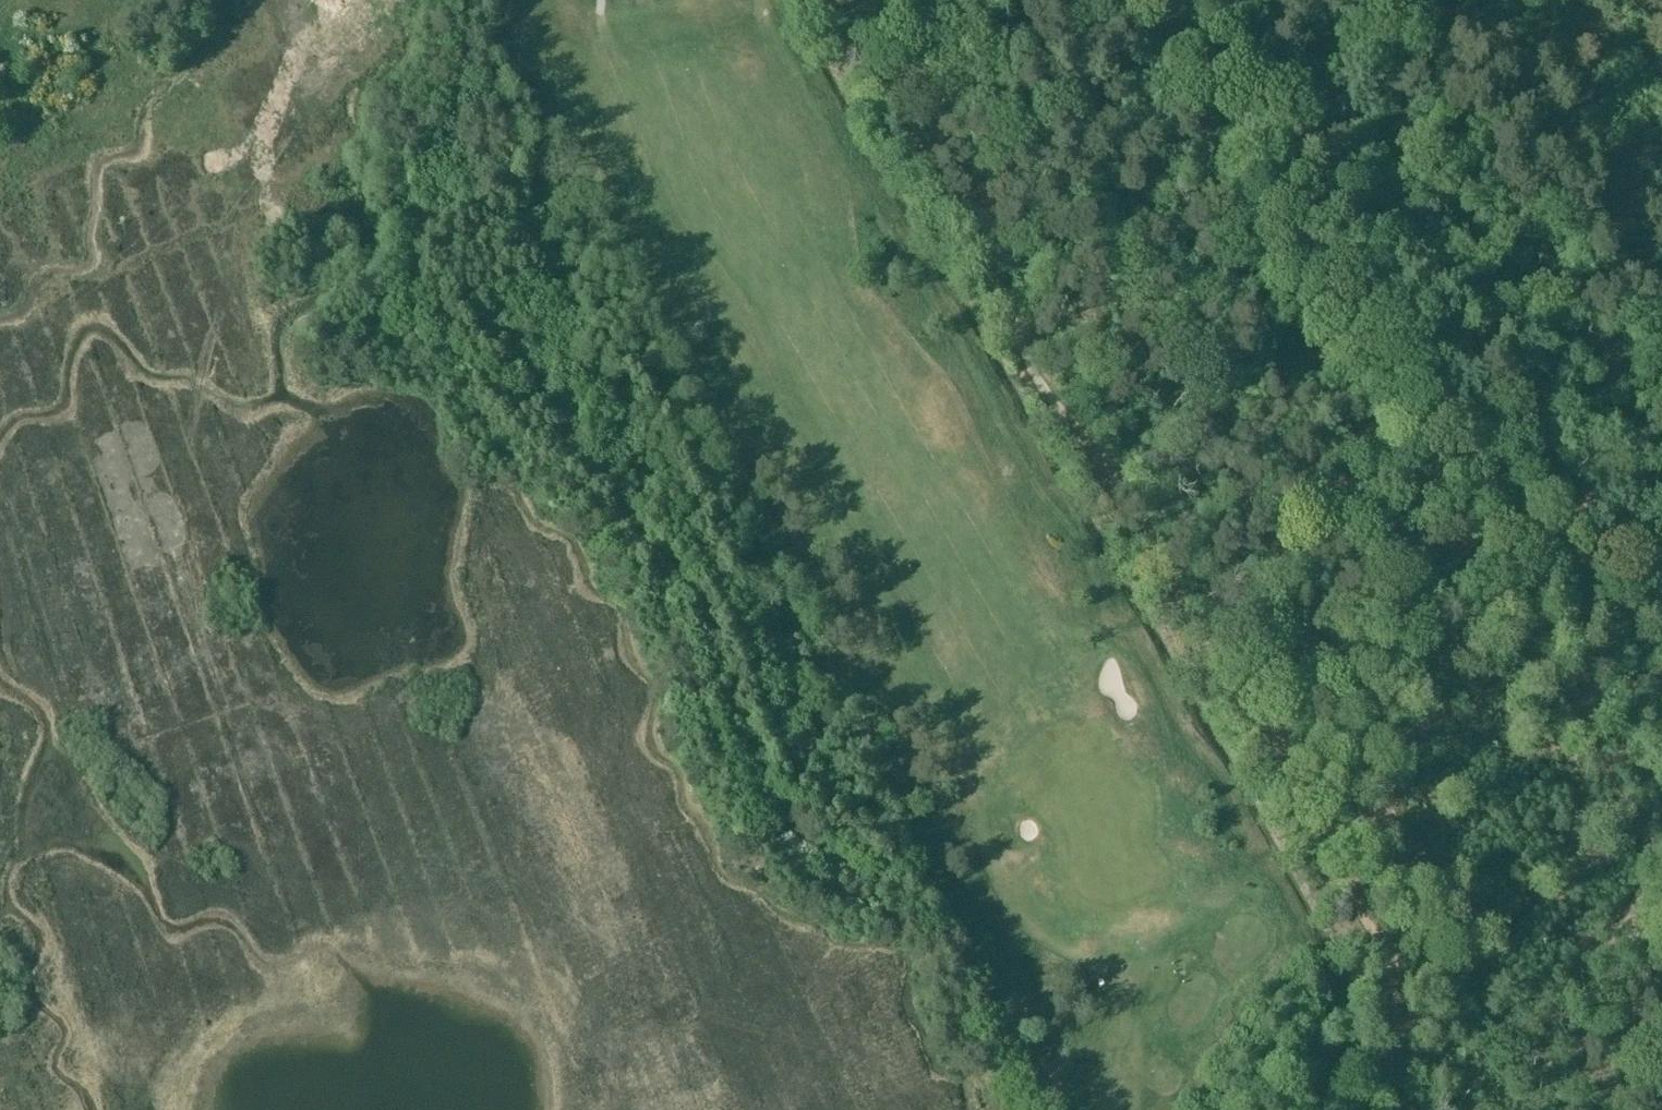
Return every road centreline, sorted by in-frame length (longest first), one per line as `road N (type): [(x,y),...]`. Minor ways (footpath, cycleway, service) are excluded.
road 1 (track): [(1393,1109),(1396,1001),(1385,955),(1327,867),(1300,793),(1219,667),(1123,485),(1027,362),(981,180),(879,0)]
road 2 (track): [(1165,0),(1661,871)]

